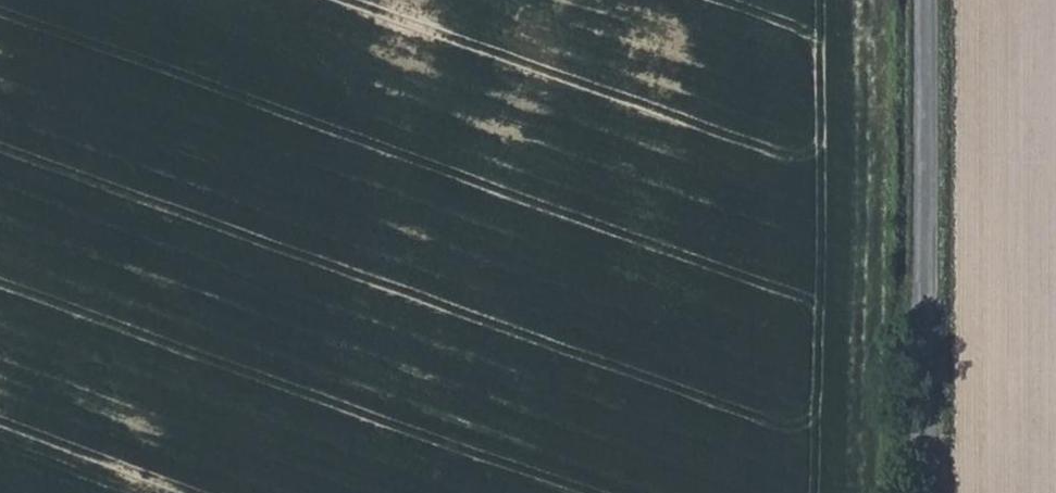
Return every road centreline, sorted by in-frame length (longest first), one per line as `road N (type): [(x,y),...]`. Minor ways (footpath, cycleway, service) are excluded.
road 1 (unclassified): [(927,0),(924,492)]

